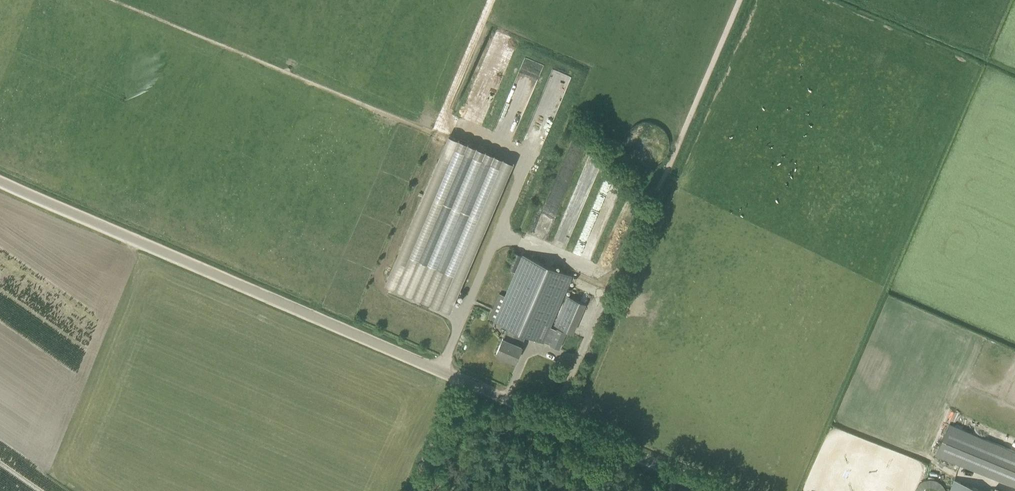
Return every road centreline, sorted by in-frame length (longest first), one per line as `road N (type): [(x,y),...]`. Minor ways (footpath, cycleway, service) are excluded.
road 1 (tertiary): [(723,490),(0,179)]
road 2 (track): [(740,0),(557,420)]
road 3 (track): [(467,381),(416,490)]

